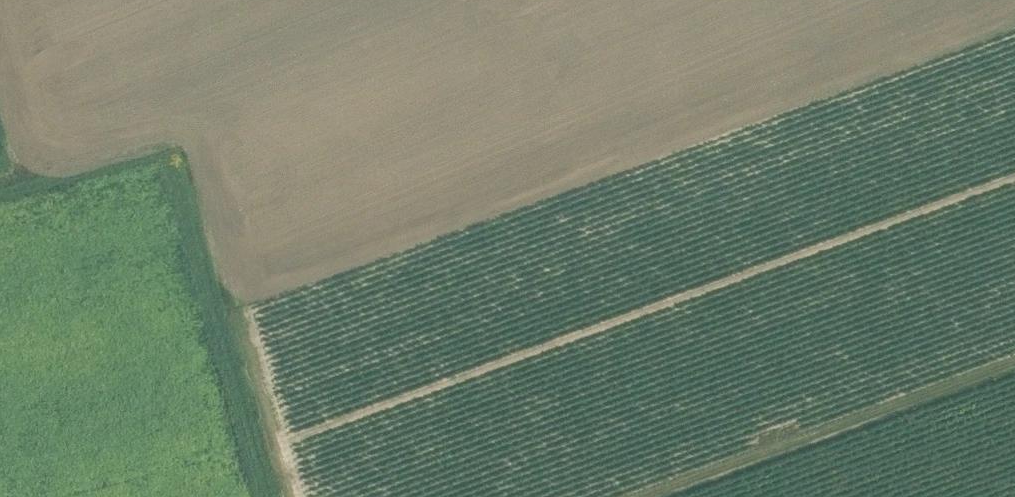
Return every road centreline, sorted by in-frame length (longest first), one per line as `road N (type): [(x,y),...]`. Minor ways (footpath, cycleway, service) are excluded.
road 1 (track): [(645,496),(1014,367)]

